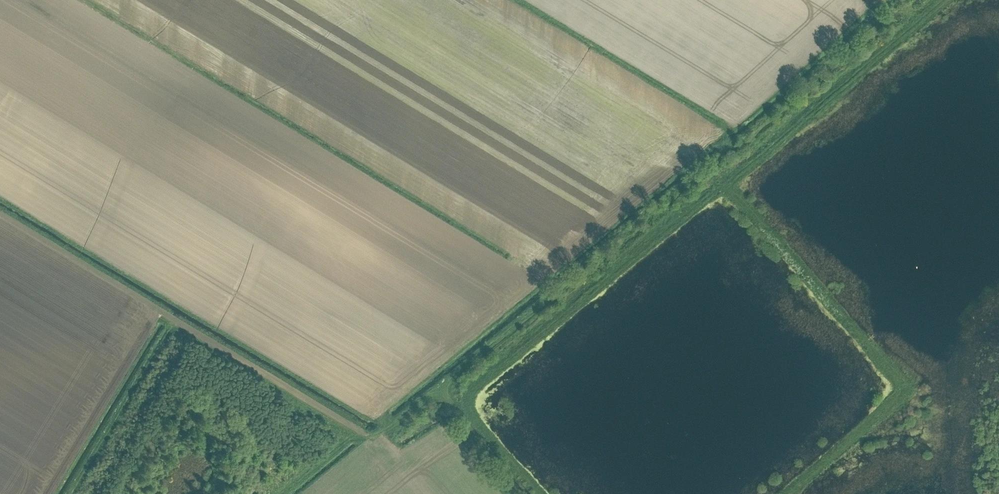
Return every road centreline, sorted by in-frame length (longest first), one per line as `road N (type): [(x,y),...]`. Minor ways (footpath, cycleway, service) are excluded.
road 1 (track): [(435,391),(384,431),(357,430),(0,214)]

